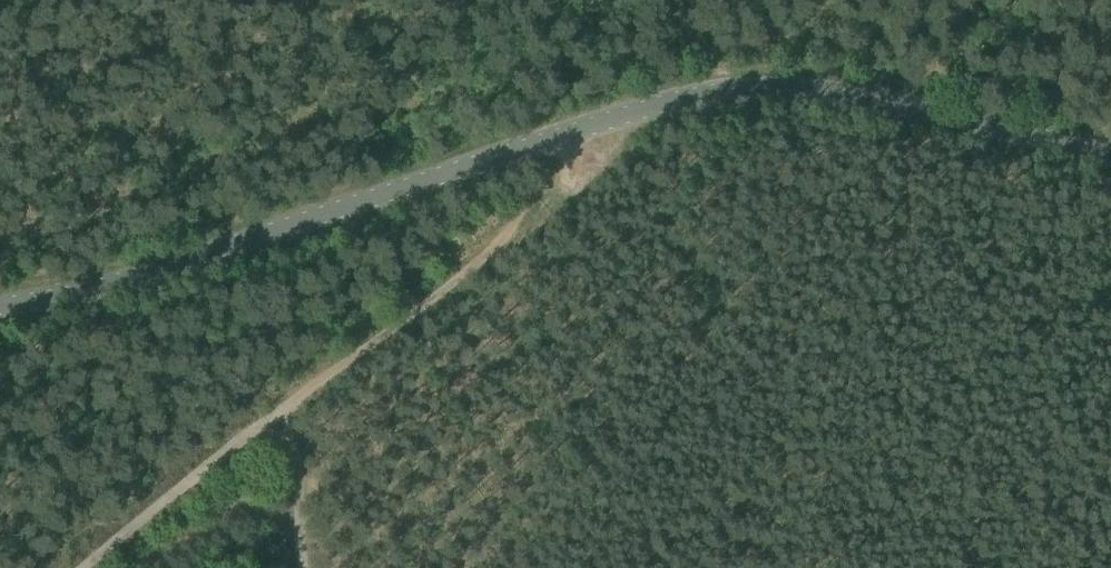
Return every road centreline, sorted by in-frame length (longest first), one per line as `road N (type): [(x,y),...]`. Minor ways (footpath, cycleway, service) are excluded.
road 1 (unclassified): [(1110,151),(810,84),(728,90),(355,207),(0,303)]
road 2 (track): [(78,567),(686,97)]
road 3 (track): [(306,567),(279,409)]

